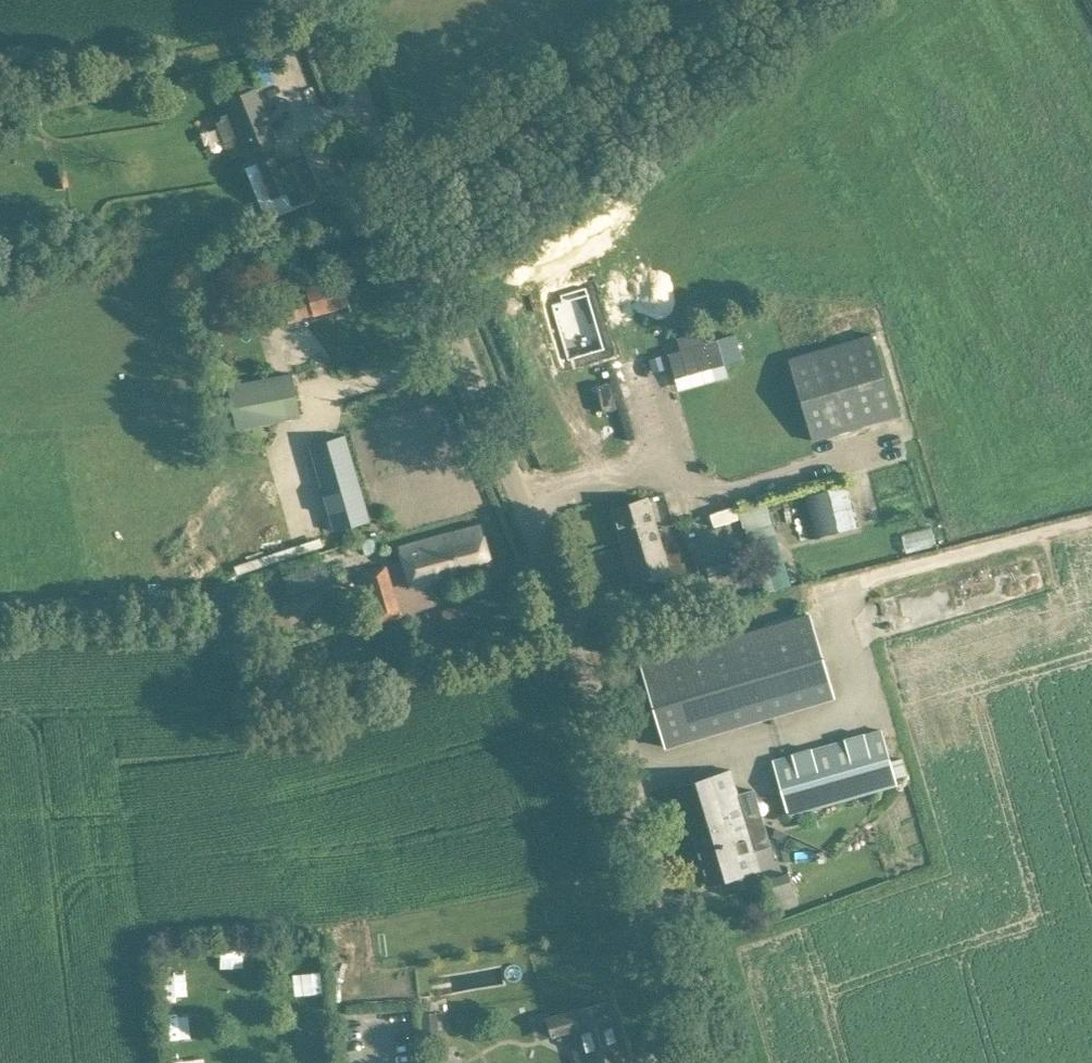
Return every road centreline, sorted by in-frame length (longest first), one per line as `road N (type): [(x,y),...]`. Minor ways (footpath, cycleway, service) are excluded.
road 1 (unclassified): [(705,1062),(620,778),(522,497),(323,0)]

